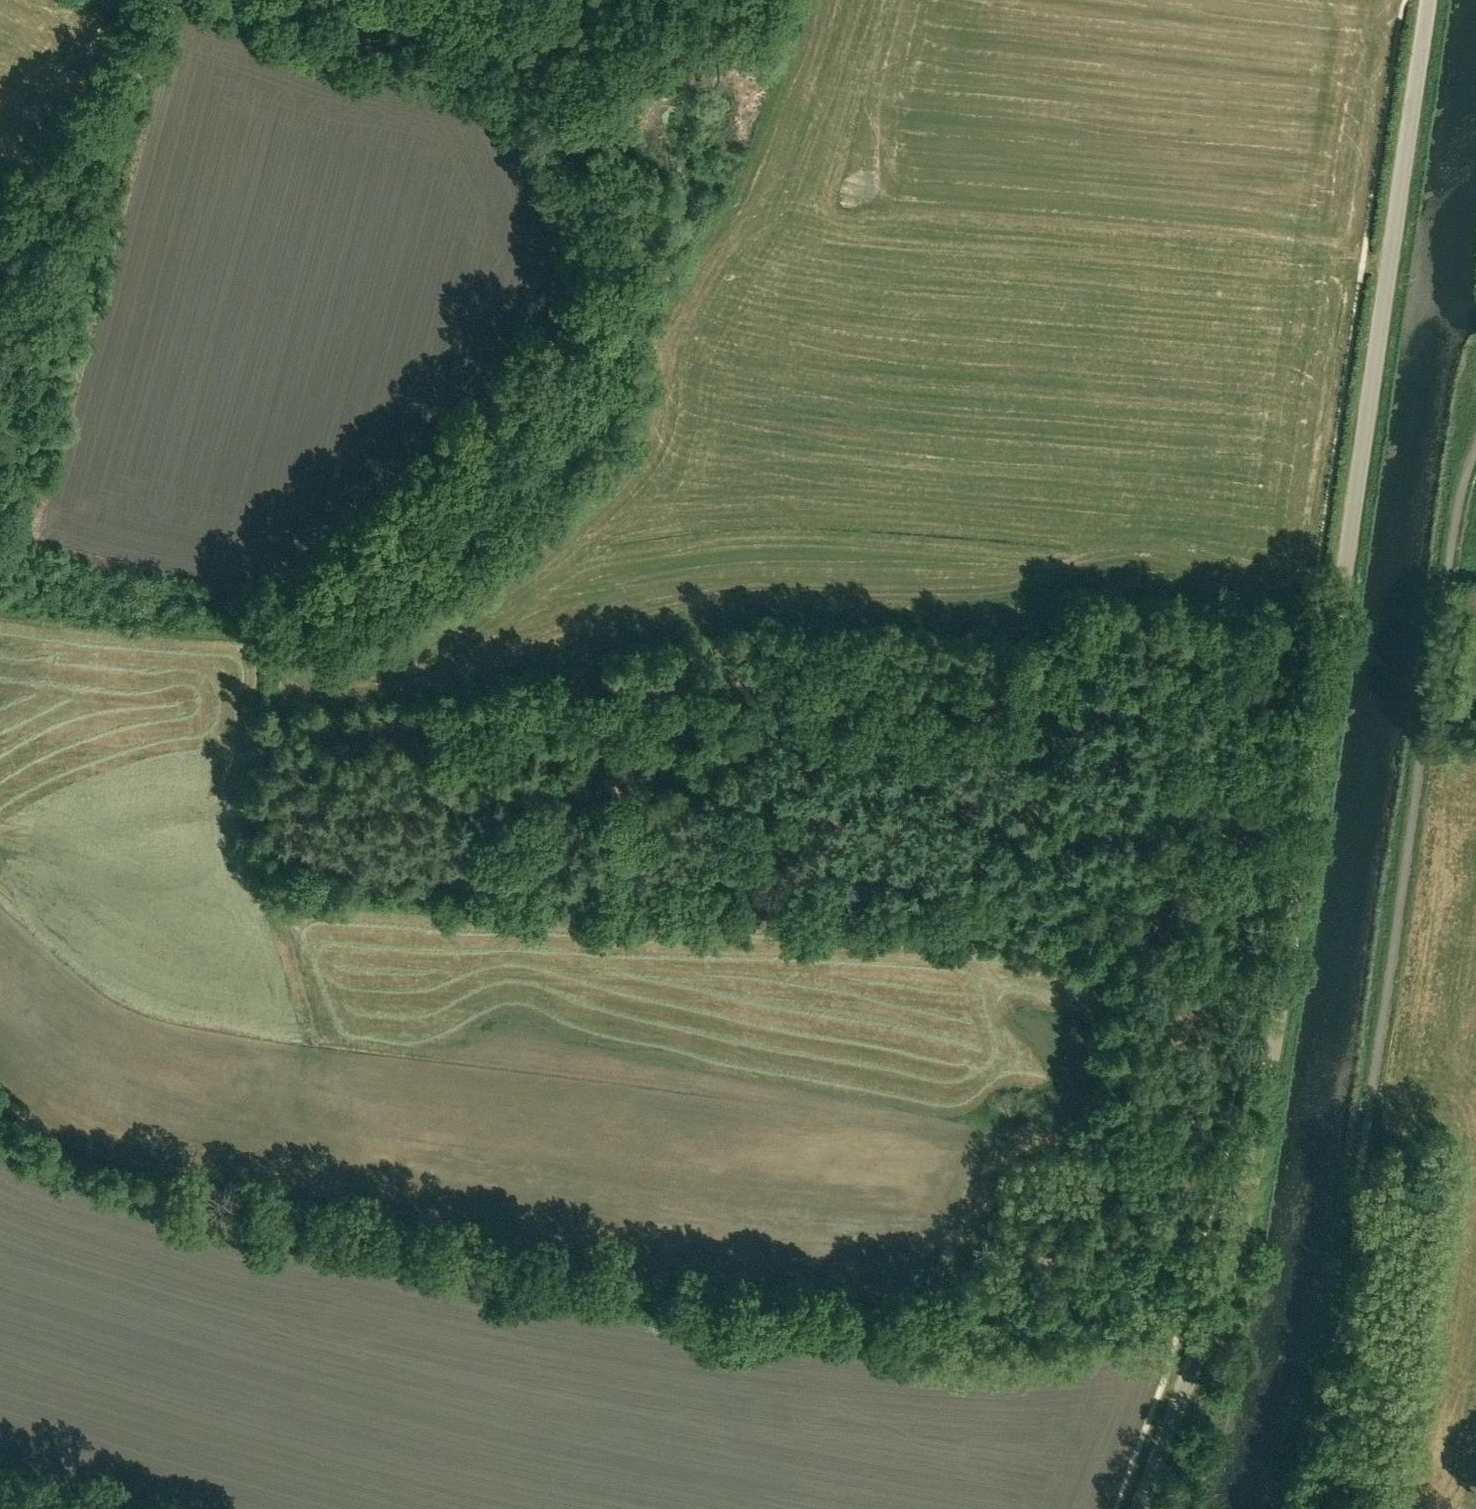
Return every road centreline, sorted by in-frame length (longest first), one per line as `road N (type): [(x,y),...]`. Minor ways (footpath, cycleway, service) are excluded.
road 1 (unclassified): [(1138,1508),(1249,1194),(1427,0)]
road 2 (track): [(0,269),(164,33),(168,0)]

